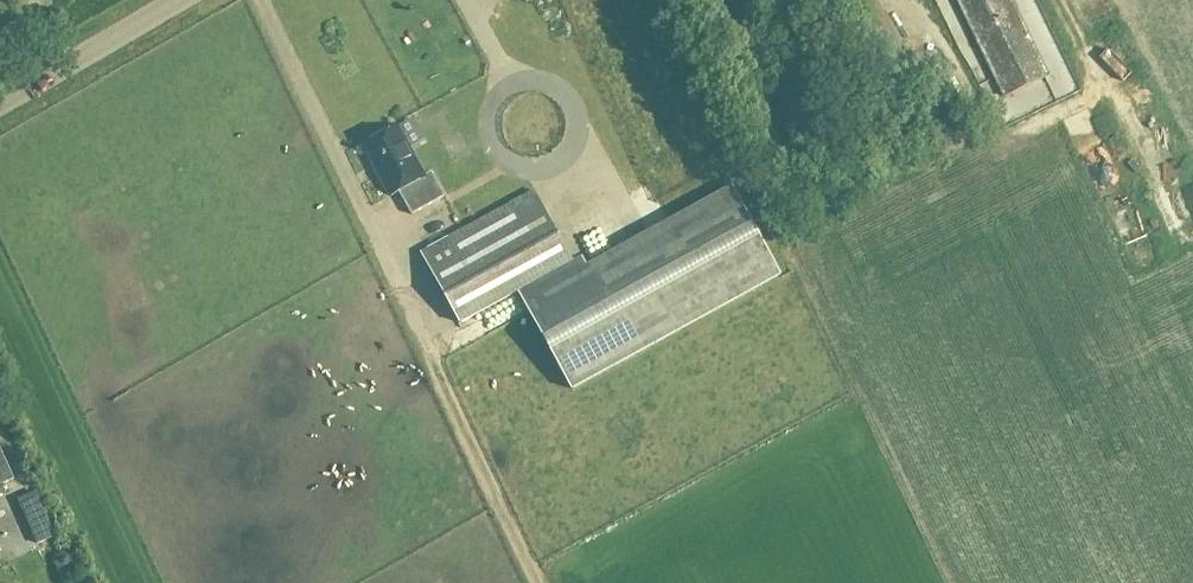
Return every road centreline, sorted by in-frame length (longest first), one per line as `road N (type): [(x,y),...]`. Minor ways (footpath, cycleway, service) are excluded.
road 1 (track): [(258,0),(537,582)]
road 2 (unclassified): [(0,103),(176,0)]

